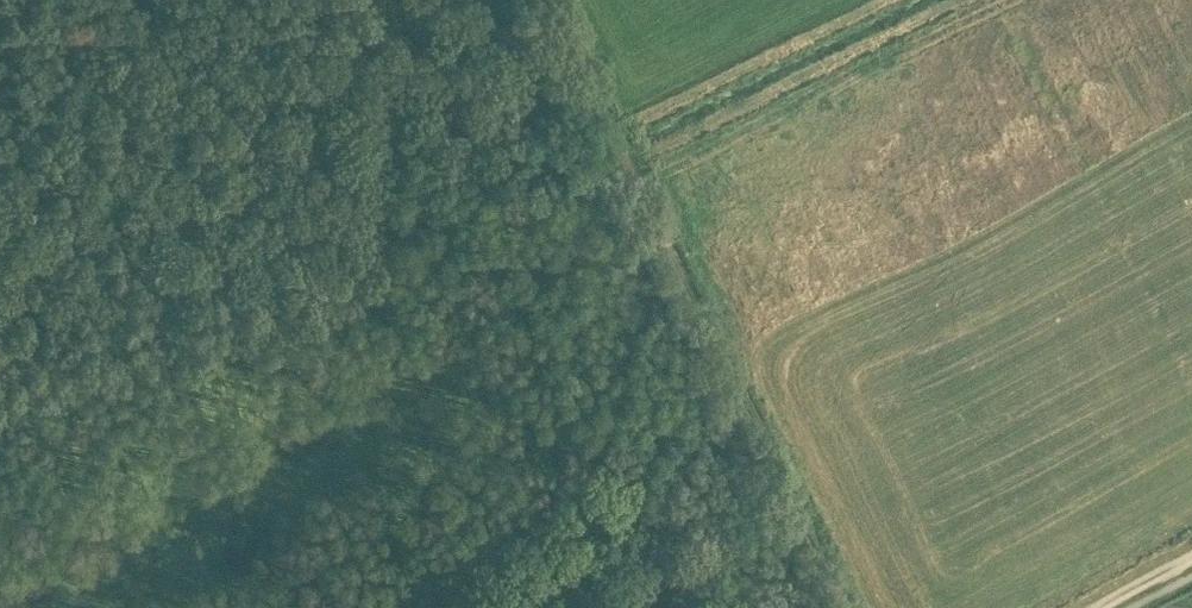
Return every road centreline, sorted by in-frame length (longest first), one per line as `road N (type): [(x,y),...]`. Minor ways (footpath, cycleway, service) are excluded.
road 1 (track): [(552,0),(757,414),(866,607)]

